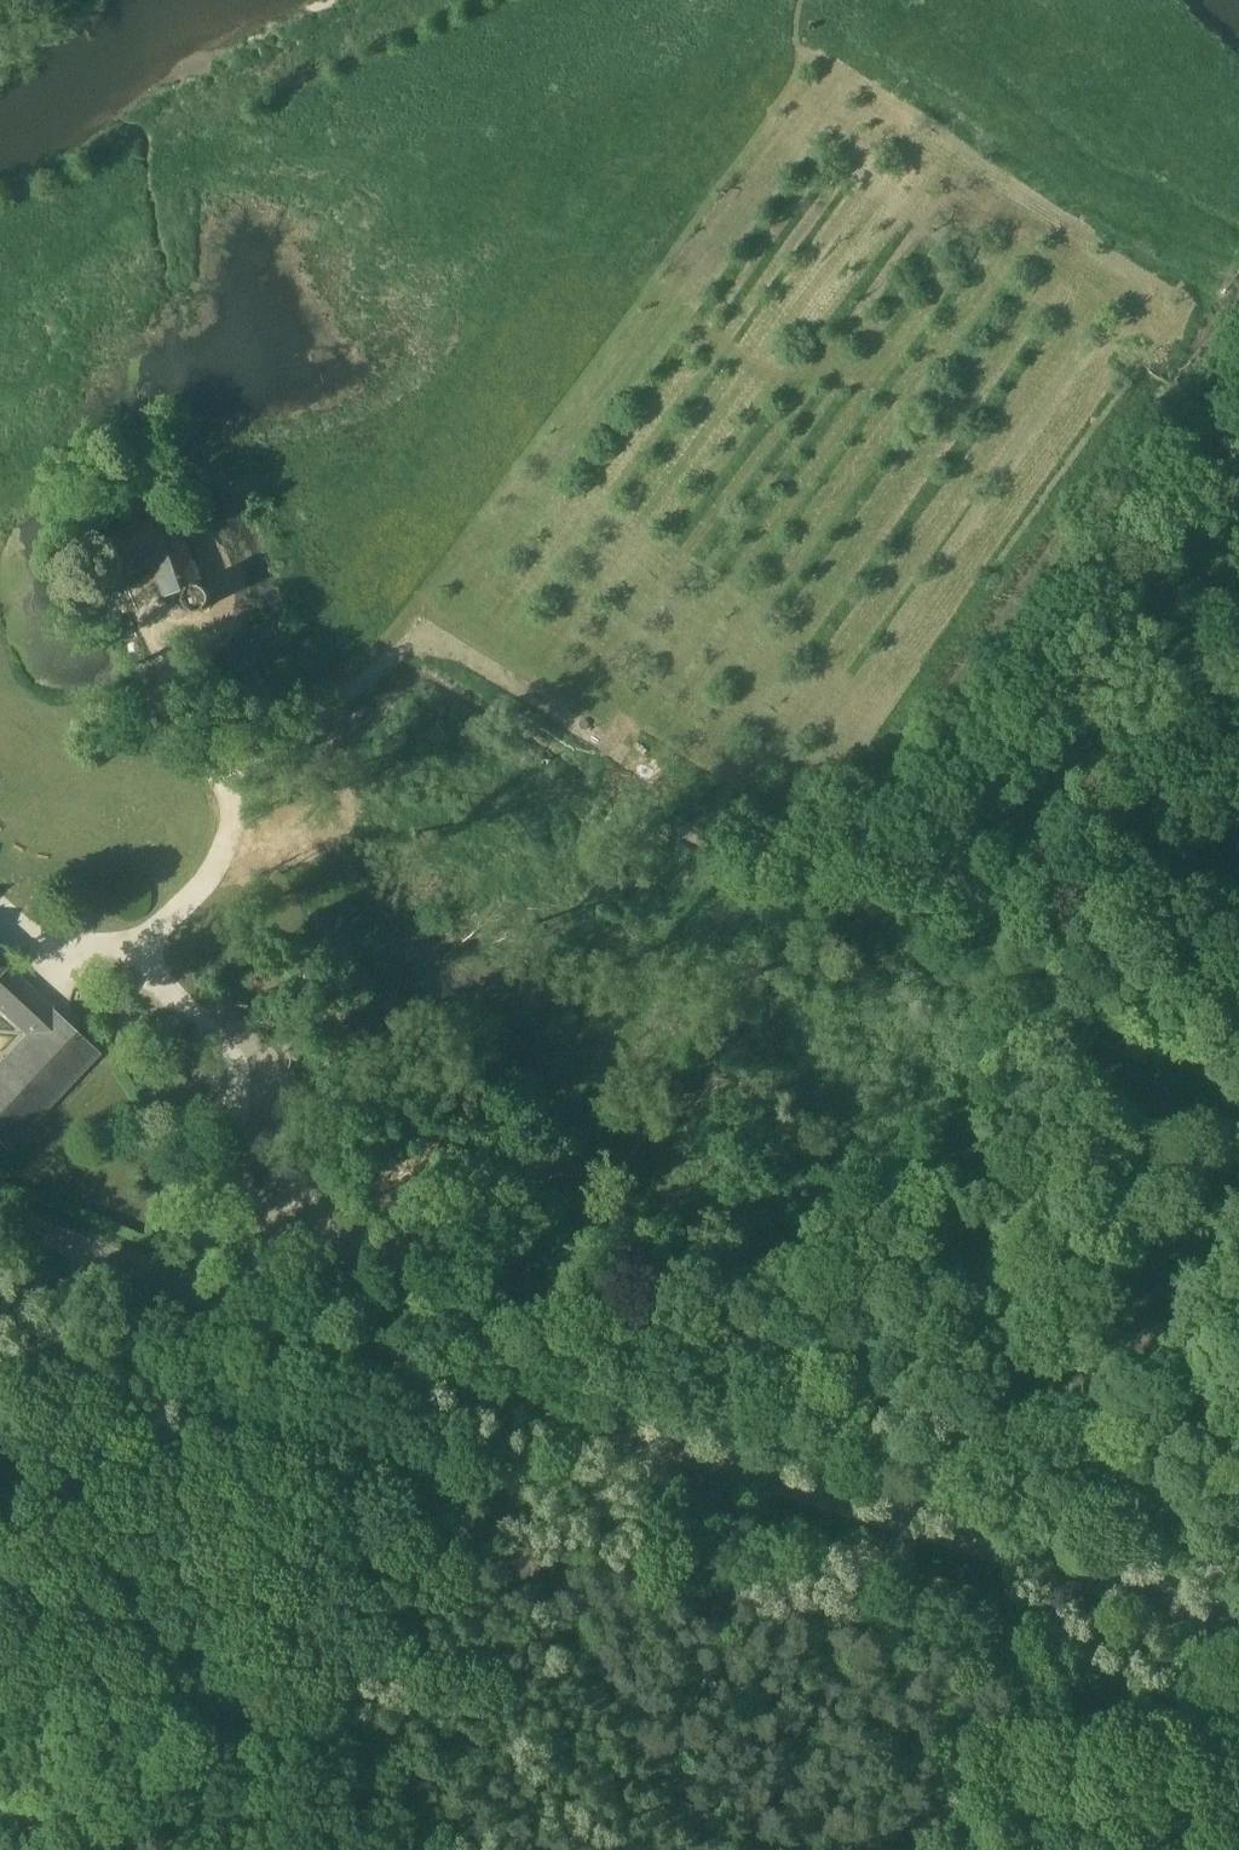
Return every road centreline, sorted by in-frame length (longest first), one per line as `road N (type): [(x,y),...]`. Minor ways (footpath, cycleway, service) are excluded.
road 1 (tertiary): [(1238,1614),(702,1456),(0,1211)]
road 2 (track): [(0,1314),(434,1467)]

